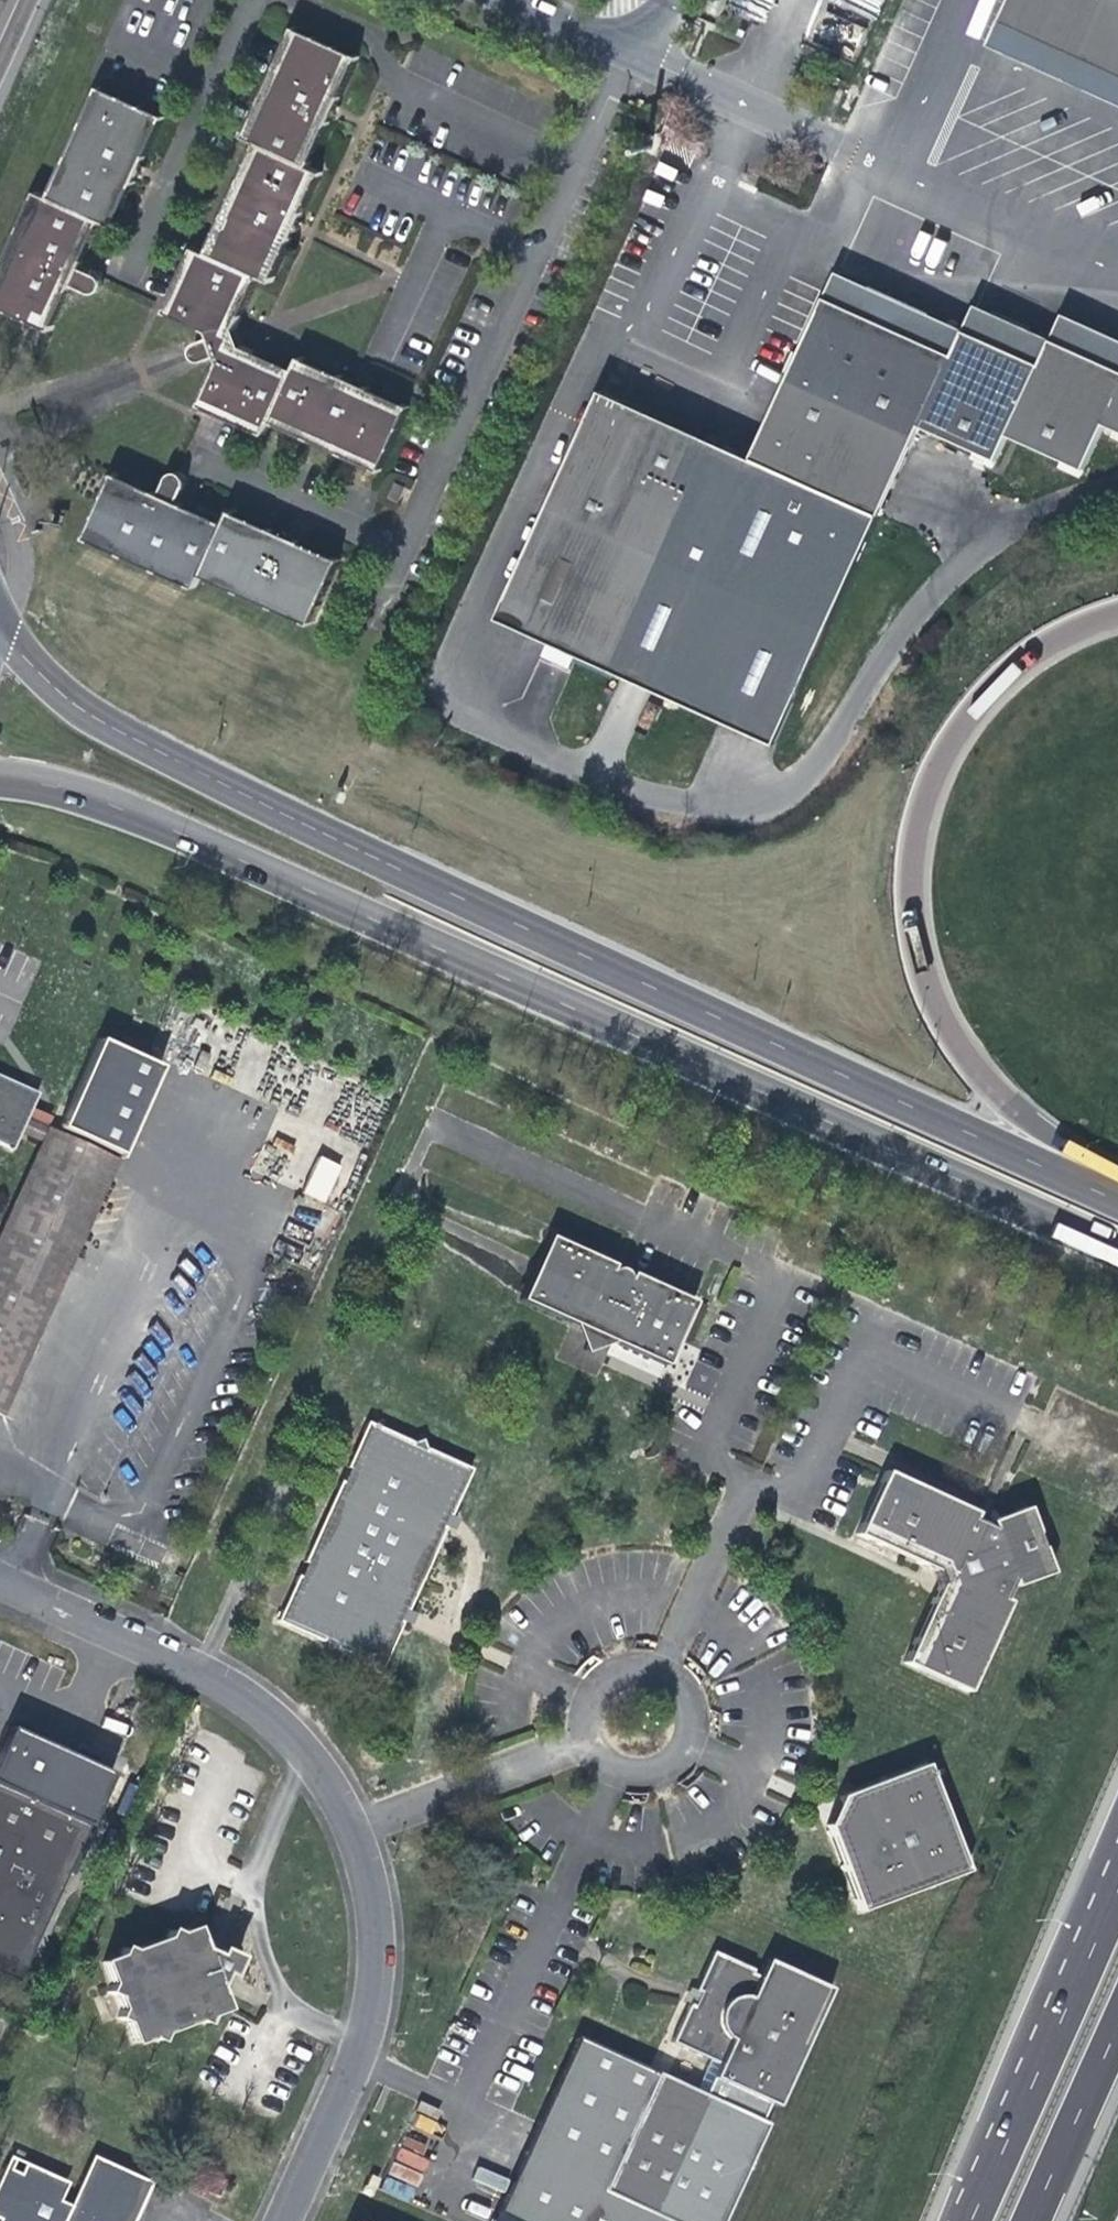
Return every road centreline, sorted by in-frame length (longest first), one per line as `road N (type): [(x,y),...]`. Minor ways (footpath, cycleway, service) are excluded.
road 1 (primary): [(1117,1203),(554,947),(177,765),(61,695),(0,635)]
road 2 (primary): [(0,782),(85,796),(536,986),(1117,1251)]
road 3 (residential): [(282,2220),(361,2042),(372,1985),(373,1931),(350,1829),(305,1752),(248,1699),(176,1656),(0,1578)]
road 4 (trunk): [(1117,1173),(1038,1132),(986,1089),(936,1013),(915,954),(908,887),(914,826),(963,717),(1065,633),(1117,612)]
road 5 (trunk): [(1117,1873),(964,2220)]
road 6 (residential): [(822,150),(756,131),(623,71)]
road 7 (trunk): [(1030,2220),(1117,2028)]
road 8 (tertiary): [(623,71),(465,0)]

